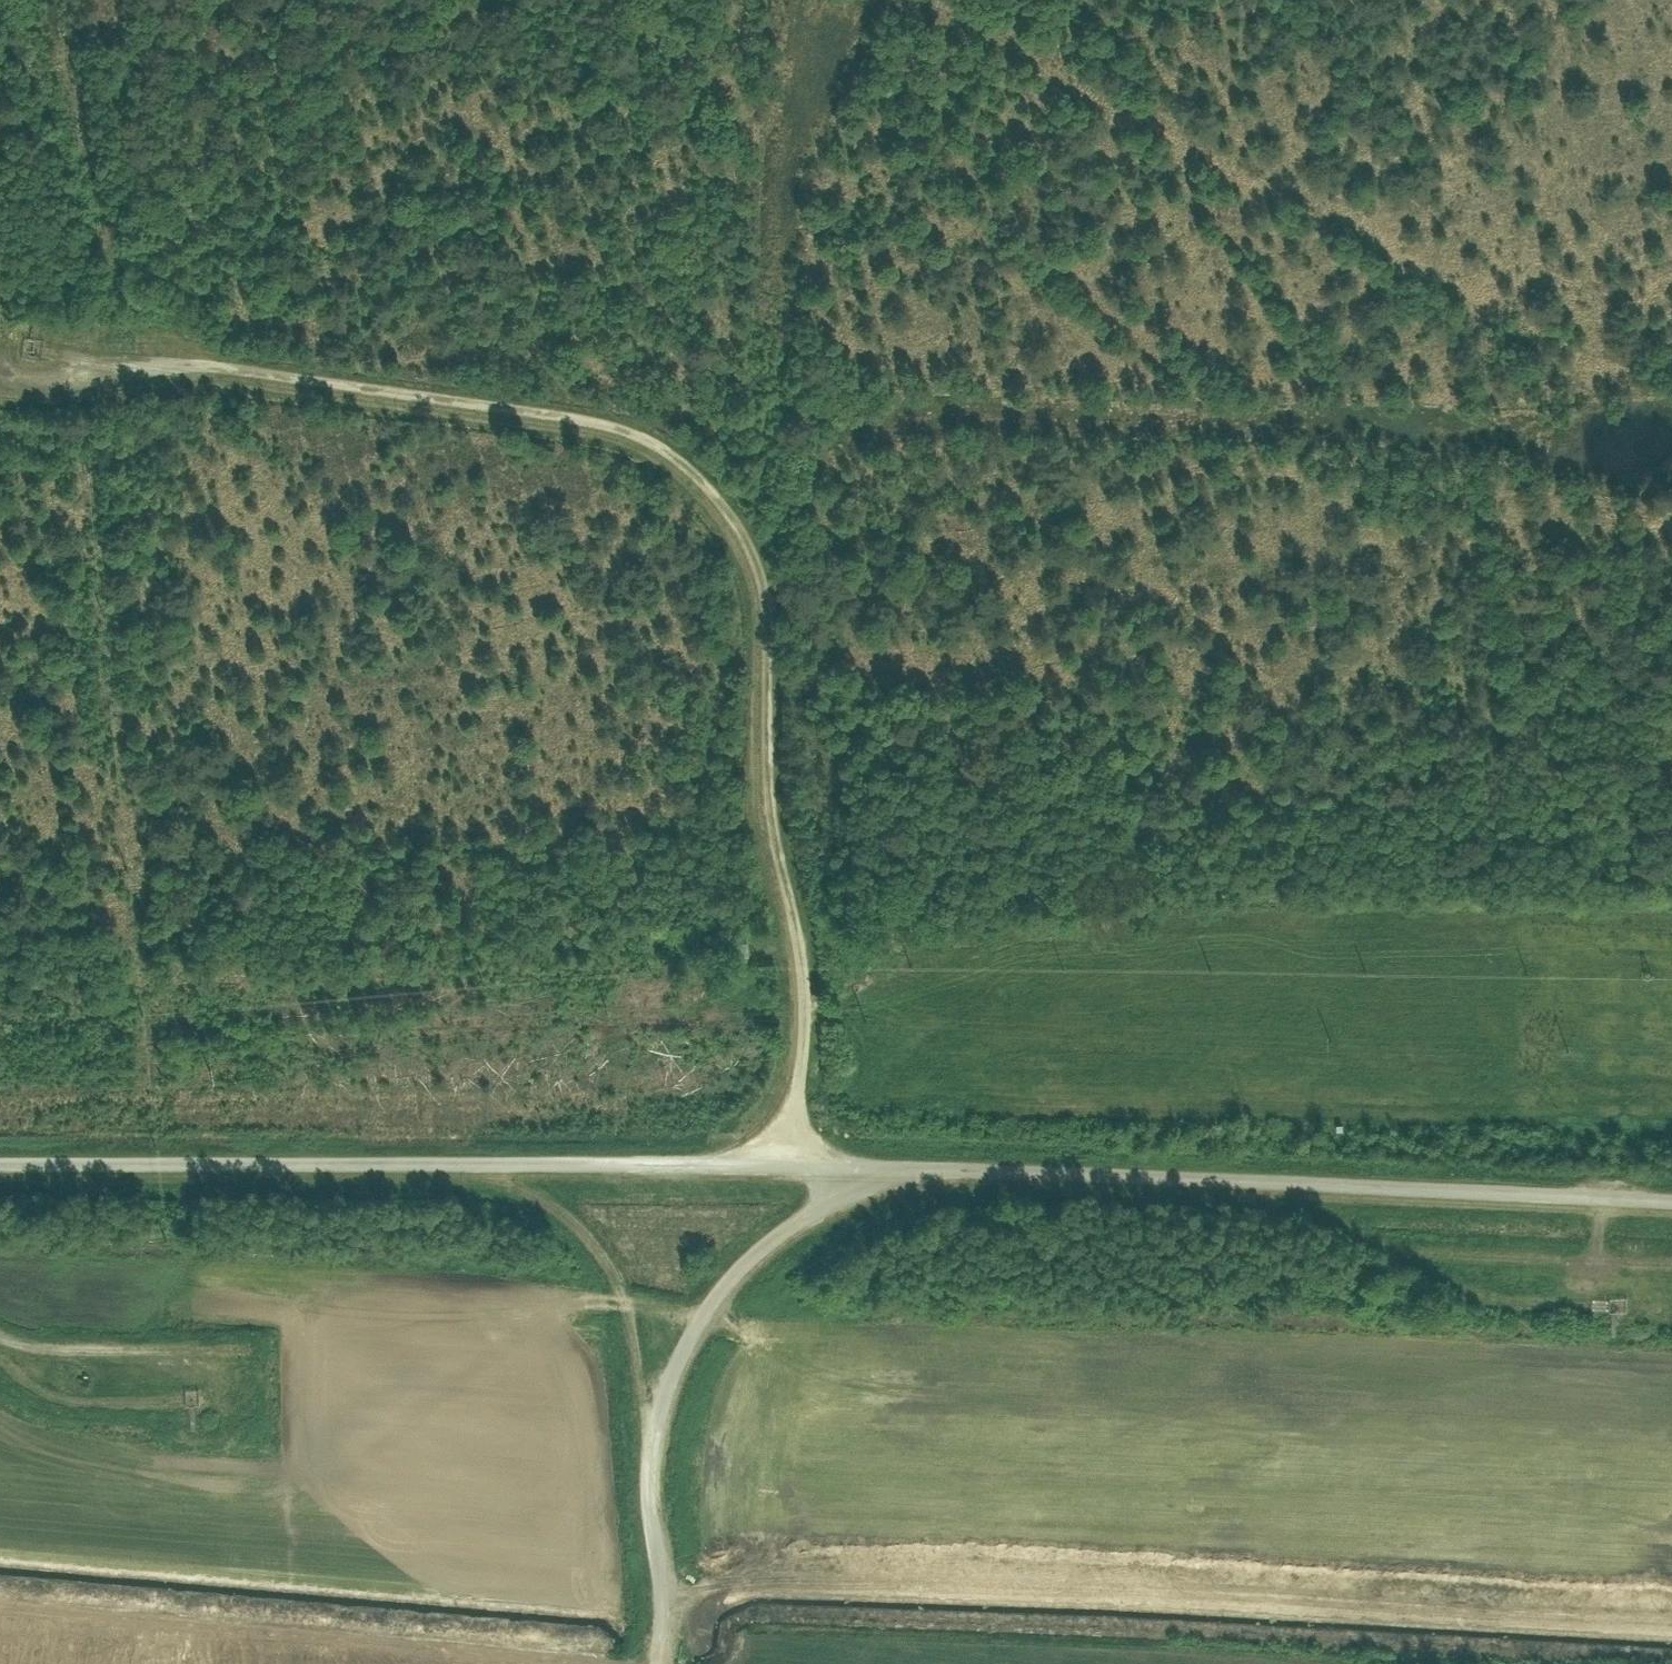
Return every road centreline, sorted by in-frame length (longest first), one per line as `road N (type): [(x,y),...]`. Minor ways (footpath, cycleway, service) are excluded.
road 1 (unclassified): [(1671,1200),(455,1153),(0,1159)]
road 2 (track): [(793,1166),(806,1031),(803,946),(770,800),(778,644),(770,581),(722,500),(657,442),(594,425),(179,358),(77,370),(19,357)]
road 3 (track): [(913,1171),(817,1193),(761,1232),(700,1297),(667,1368),(648,1450),(657,1634),(648,1663)]
road 4 (track): [(722,500),(831,10)]
road 5 (track): [(0,1363),(45,1398),(87,1408),(178,1402)]
road 6 (track): [(0,1339),(184,1353)]

